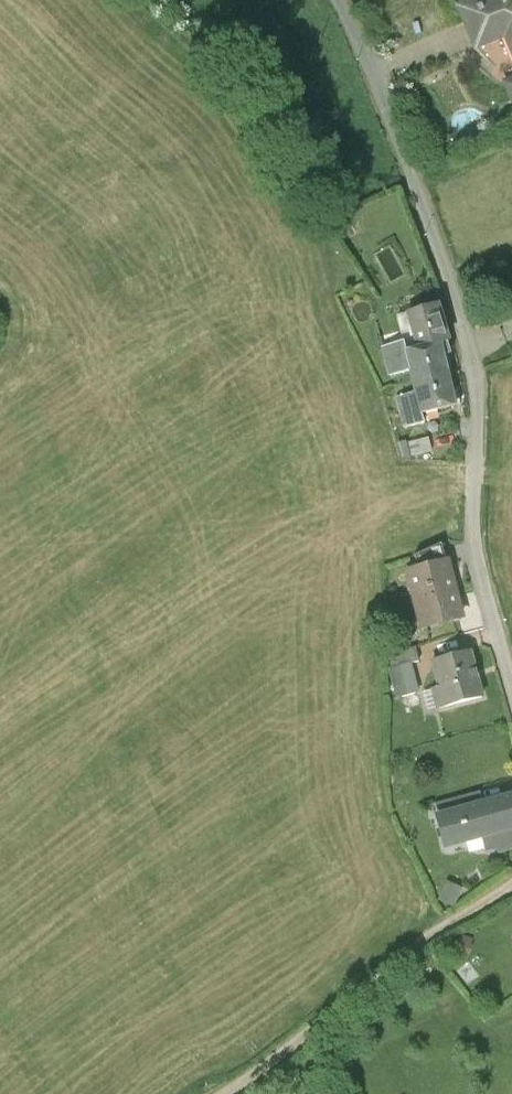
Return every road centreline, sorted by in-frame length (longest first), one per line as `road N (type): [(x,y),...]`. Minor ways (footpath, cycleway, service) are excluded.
road 1 (unclassified): [(344,0),(466,324),(475,374),(473,541),(511,679)]
road 2 (track): [(224,1093),(511,883)]

